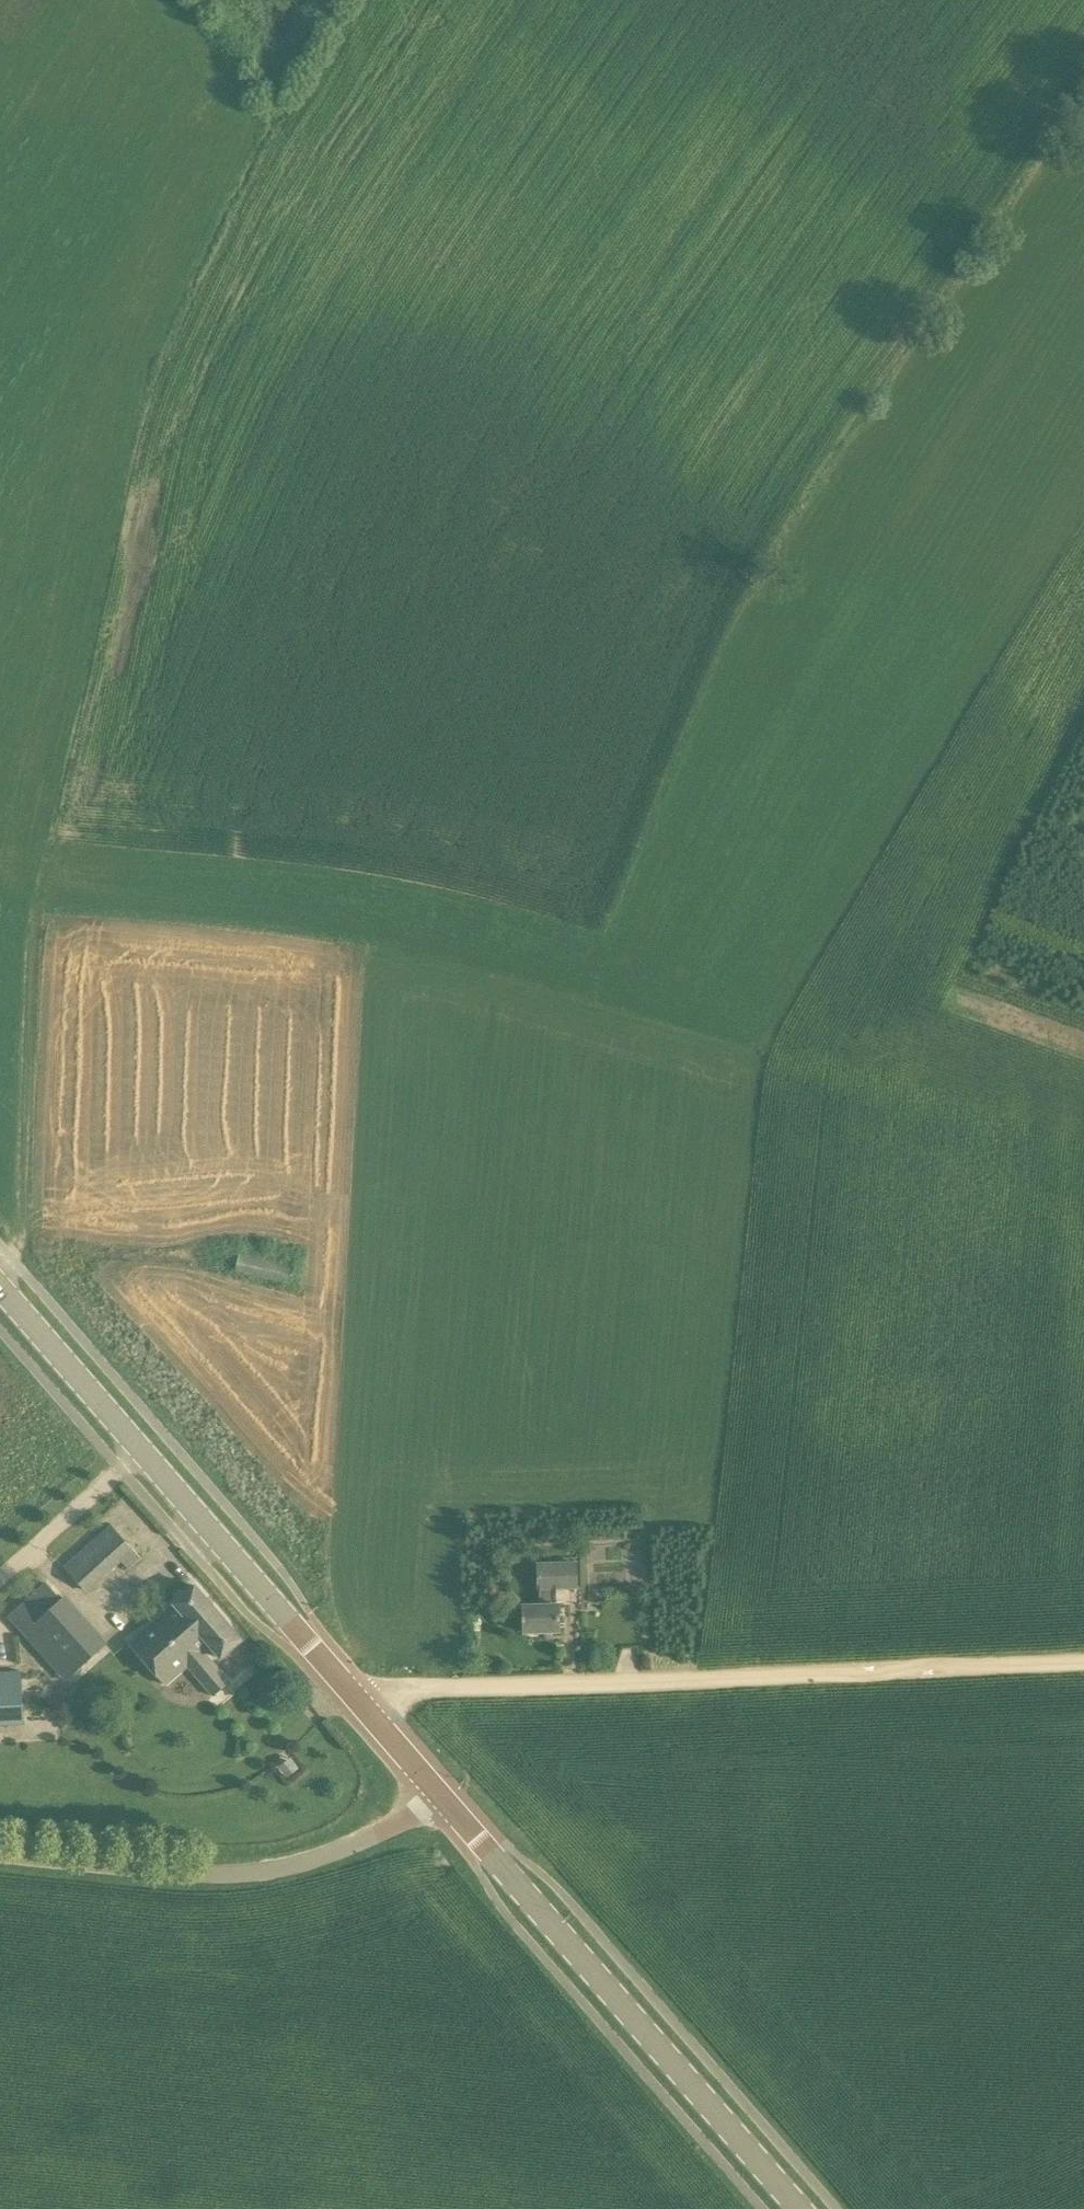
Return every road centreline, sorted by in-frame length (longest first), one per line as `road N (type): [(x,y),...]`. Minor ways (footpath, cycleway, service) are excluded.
road 1 (track): [(1083,1664),(389,1686),(356,1701)]
road 2 (secondary): [(439,1793),(0,1282)]
road 3 (secondary): [(800,2208),(439,1793)]
road 4 (unclassified): [(439,1793),(401,1822),(267,1873),(0,1853)]

